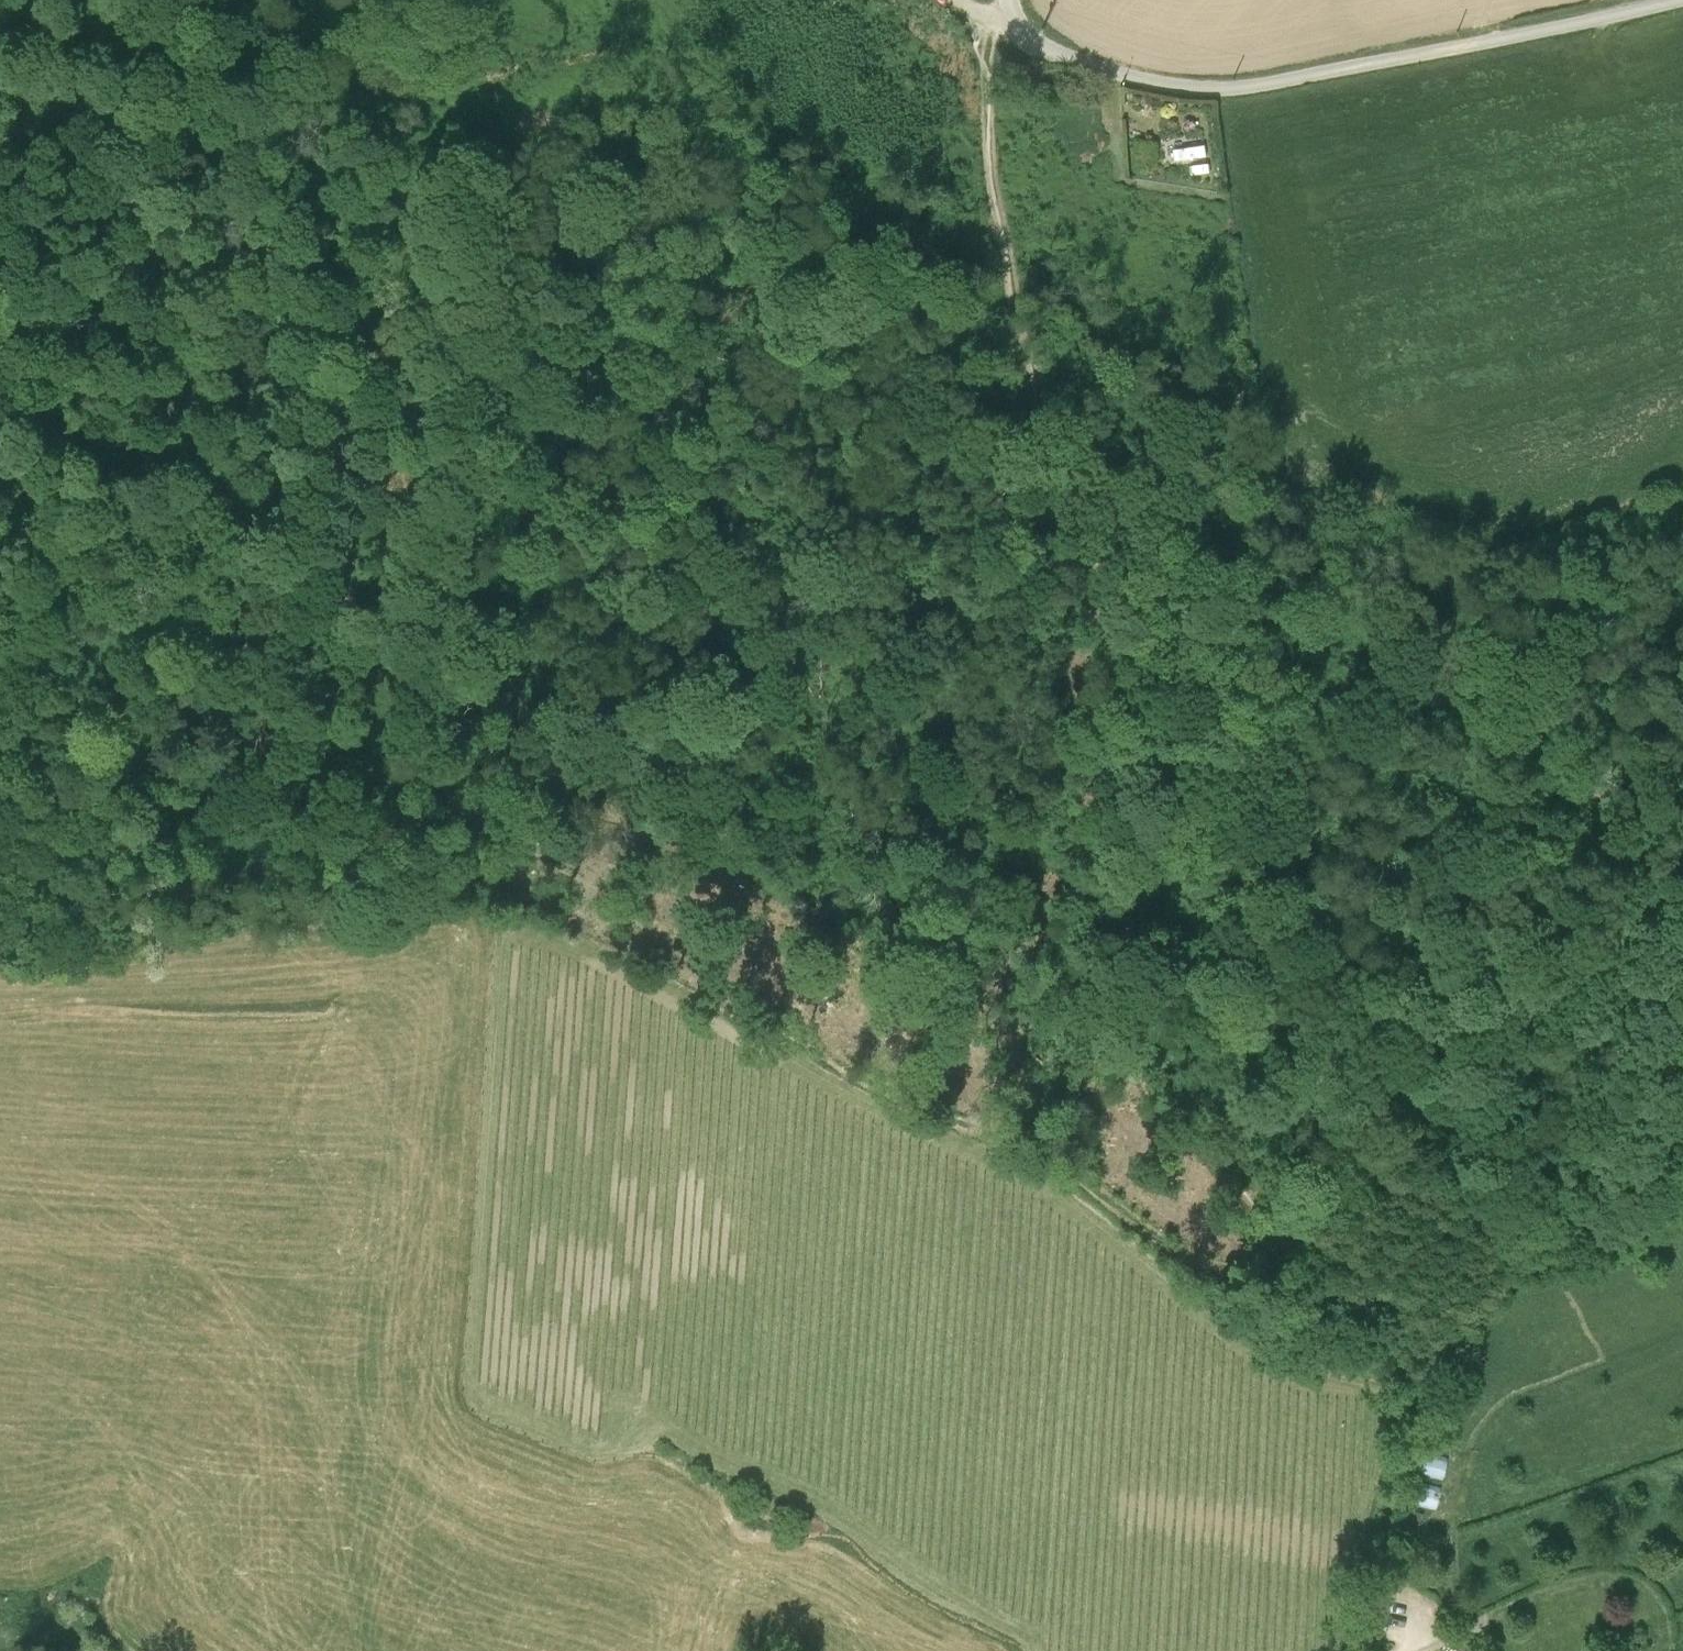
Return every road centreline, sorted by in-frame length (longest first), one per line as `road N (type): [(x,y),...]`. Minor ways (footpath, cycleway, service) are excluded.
road 1 (unclassified): [(1014,16),(1057,48),(1123,69),(1219,83),(1656,0)]
road 2 (track): [(1422,1379),(1354,1650)]

